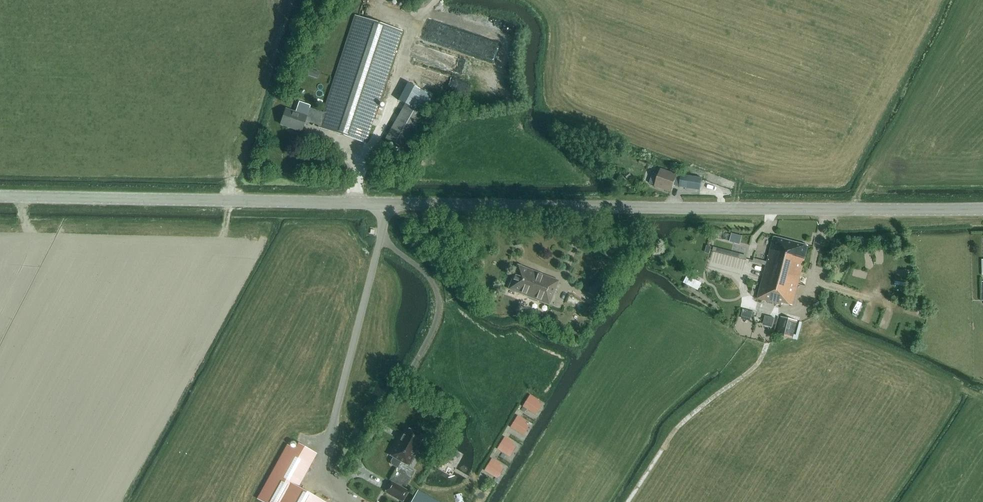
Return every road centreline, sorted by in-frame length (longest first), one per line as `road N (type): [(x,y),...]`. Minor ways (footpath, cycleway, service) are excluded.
road 1 (secondary): [(982,209),(0,196)]

